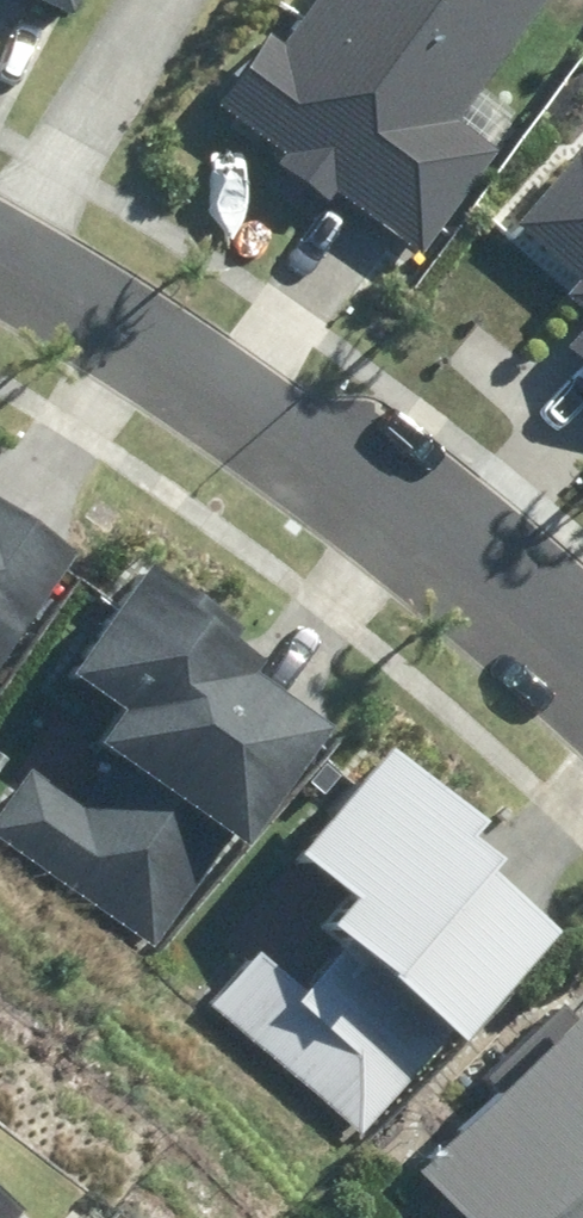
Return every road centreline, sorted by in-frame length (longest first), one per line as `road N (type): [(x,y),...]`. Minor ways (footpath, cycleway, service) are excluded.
road 1 (residential): [(14,243),(310,435),(582,656)]
road 2 (residential): [(153,0),(14,243)]

